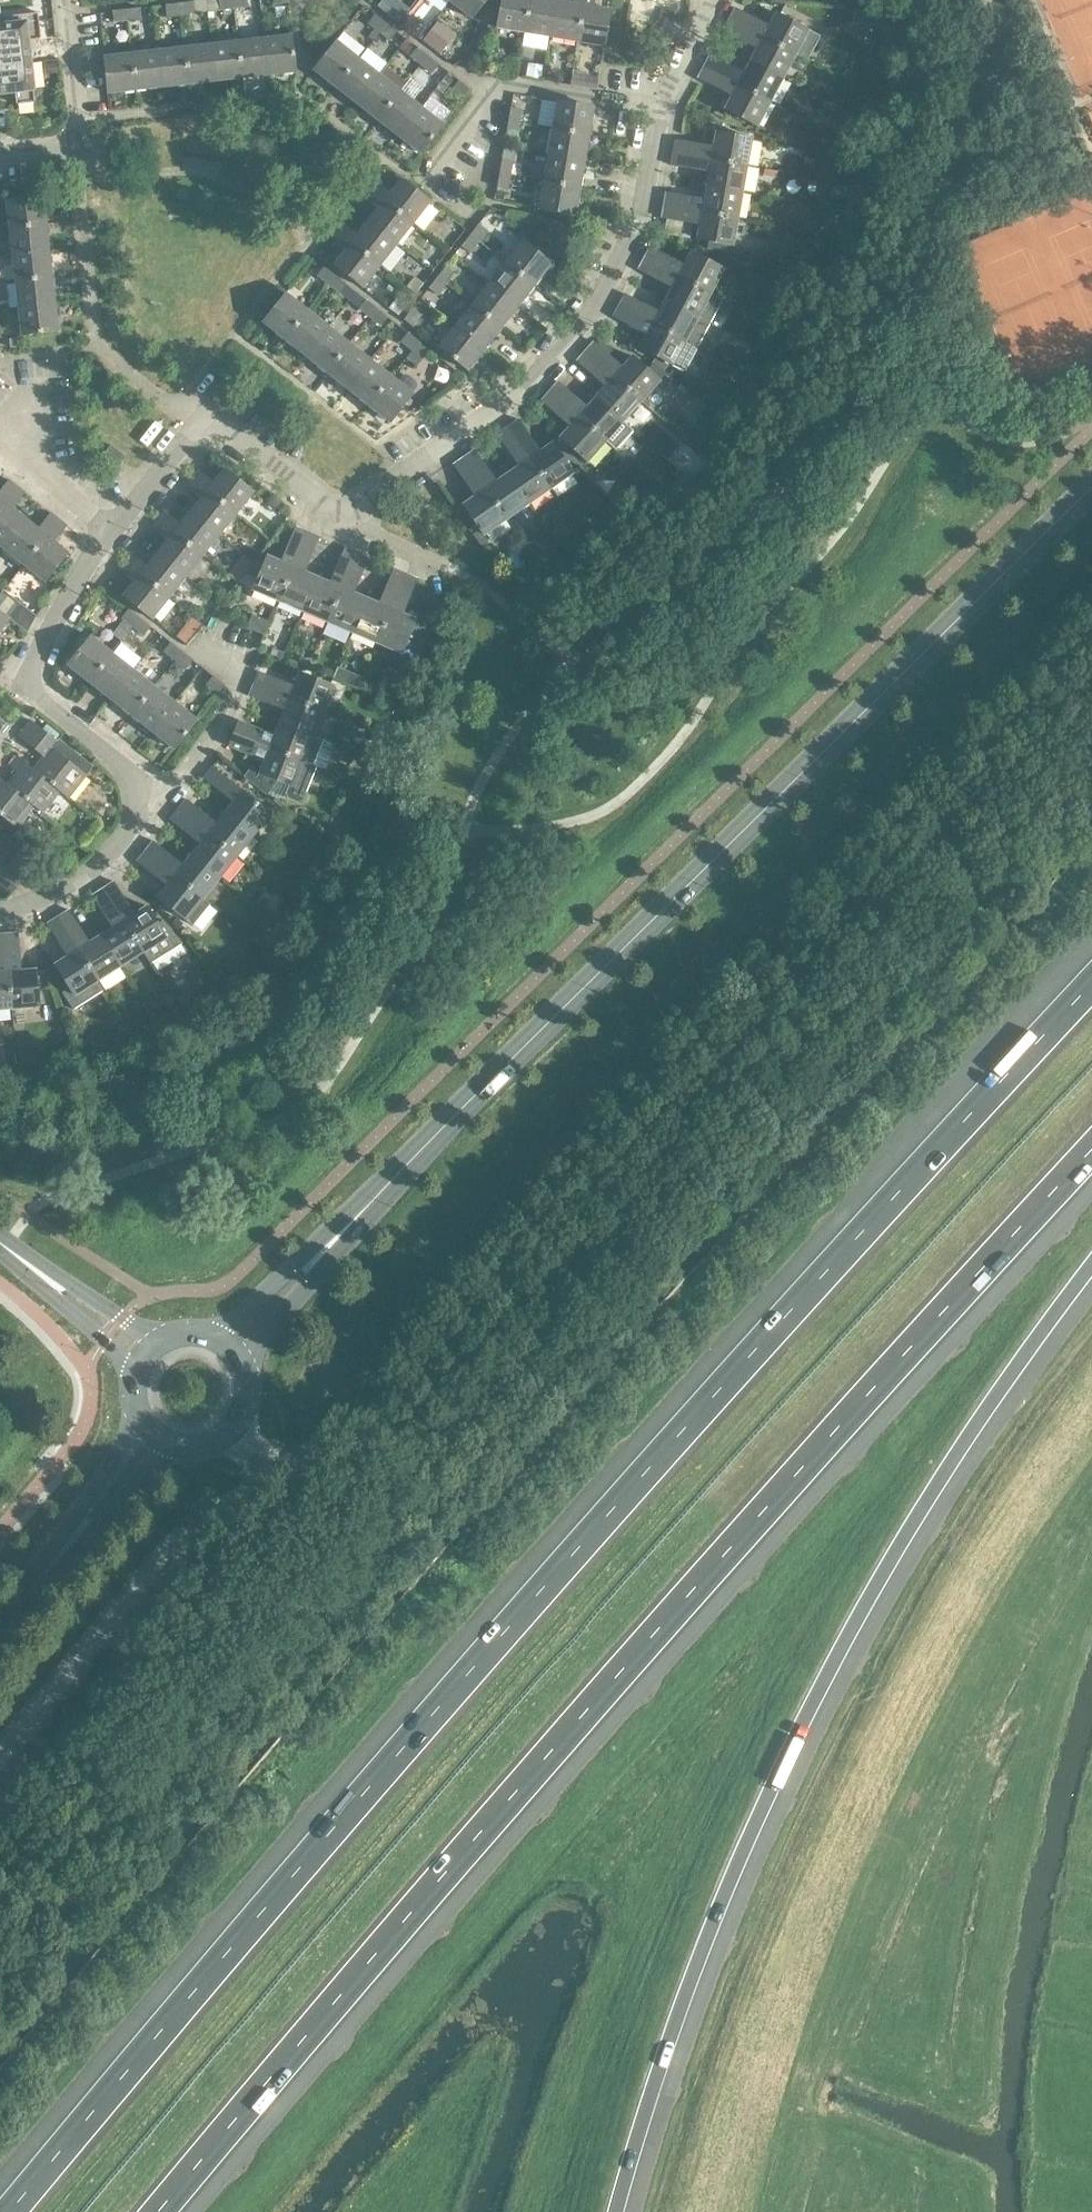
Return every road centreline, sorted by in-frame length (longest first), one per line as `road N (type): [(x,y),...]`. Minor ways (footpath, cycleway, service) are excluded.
road 1 (motorway): [(1091,987),(653,1463),(11,2211)]
road 2 (motorway): [(166,2211),(748,1520),(1091,1153)]
road 3 (tertiary): [(327,1243),(1091,483)]
road 4 (motorway): [(619,2211),(703,1951),(784,1764),(910,1527),(1091,1265)]
road 5 (residential): [(343,510),(519,393),(590,311),(638,223),(659,107)]
road 6 (residential): [(135,799),(123,767),(23,686),(82,569),(112,529)]
road 7 (residential): [(112,529),(207,412),(324,504),(343,510)]
road 8 (residential): [(135,799),(178,776),(231,695),(240,671),(193,645)]
road 9 (residential): [(0,912),(94,868),(123,836),(135,799)]
road 10 (residential): [(659,107),(498,82)]
road 11 (residential): [(74,147),(64,0)]
road 12 (tertiary): [(242,1360),(309,1280),(327,1243)]
road 13 (residential): [(112,529),(0,438)]
road 14 (tertiary): [(327,1243),(292,1263),(217,1335)]
road 15 (tertiary): [(42,1274),(57,1300),(138,1372)]
road 16 (tertiary): [(145,1415),(86,1502),(75,1533)]
road 17 (tertiary): [(75,1533),(172,1437)]
road 18 (tertiary): [(158,1341),(42,1274)]
road 19 (tertiary): [(172,1437),(215,1435),(233,1422),(247,1382),(242,1360)]
road 20 (residential): [(420,184),(498,82)]

